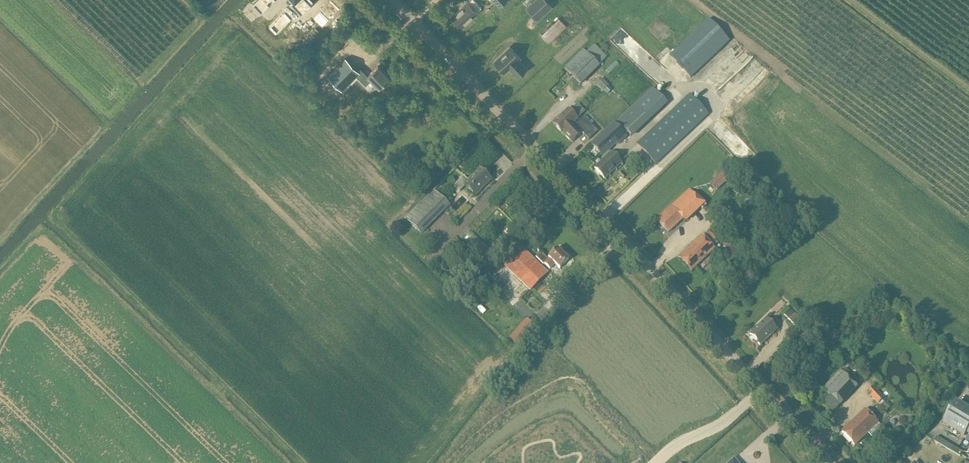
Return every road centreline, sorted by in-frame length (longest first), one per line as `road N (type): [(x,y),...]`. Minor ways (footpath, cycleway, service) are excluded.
road 1 (tertiary): [(760,389),(392,0)]
road 2 (residential): [(652,462),(760,389)]

